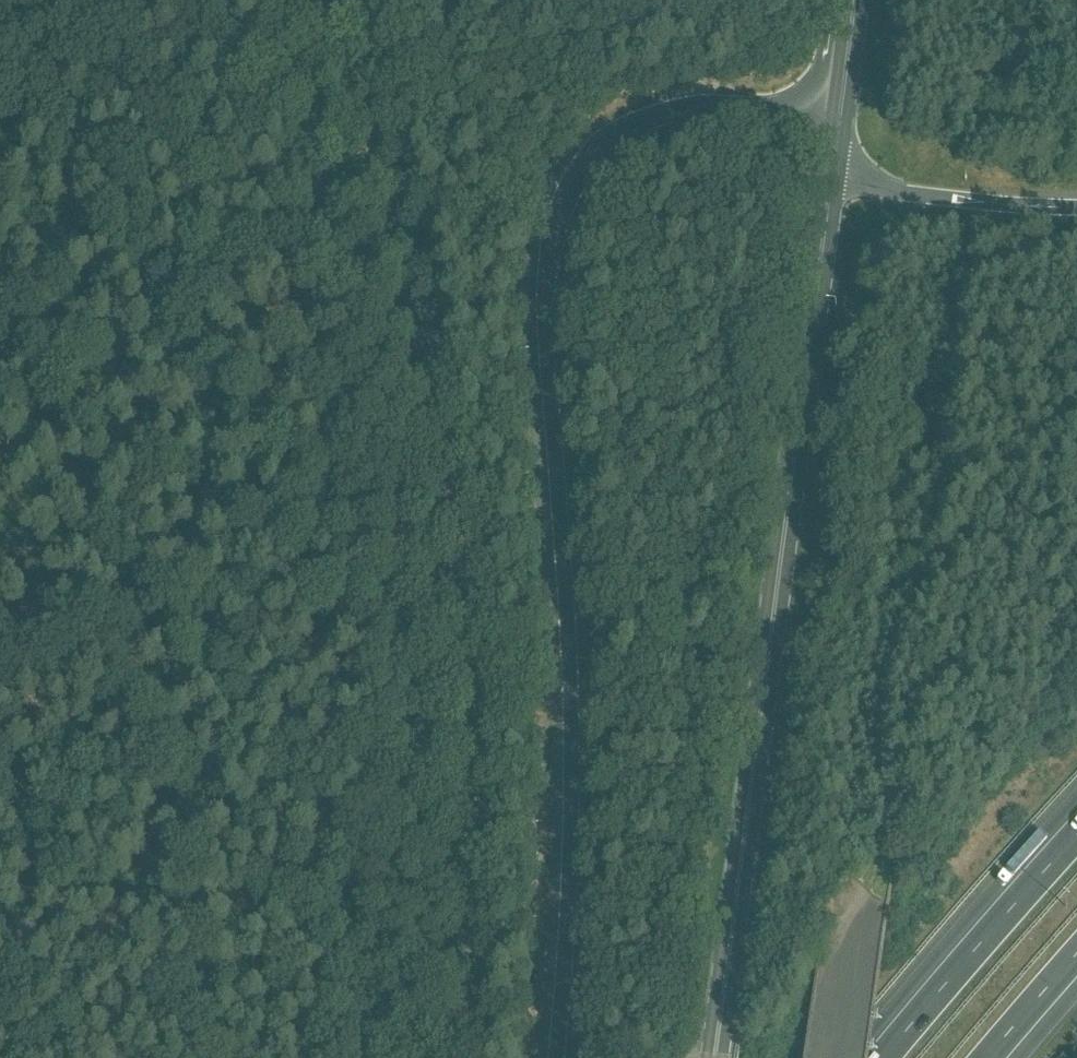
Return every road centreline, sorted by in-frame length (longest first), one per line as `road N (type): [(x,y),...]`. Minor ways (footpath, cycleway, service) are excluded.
road 1 (motorway): [(839,121),(733,109),(648,124),(583,175),(549,245),(546,336),(572,812),(555,1057)]
road 2 (tertiary): [(453,1057),(472,917),(473,679),(375,154),(355,0)]
road 3 (primary): [(716,1057),(831,185)]
road 4 (motorway): [(1076,823),(874,1057)]
road 5 (motorway): [(1076,207),(831,185)]
road 6 (primary): [(839,121),(855,0)]

